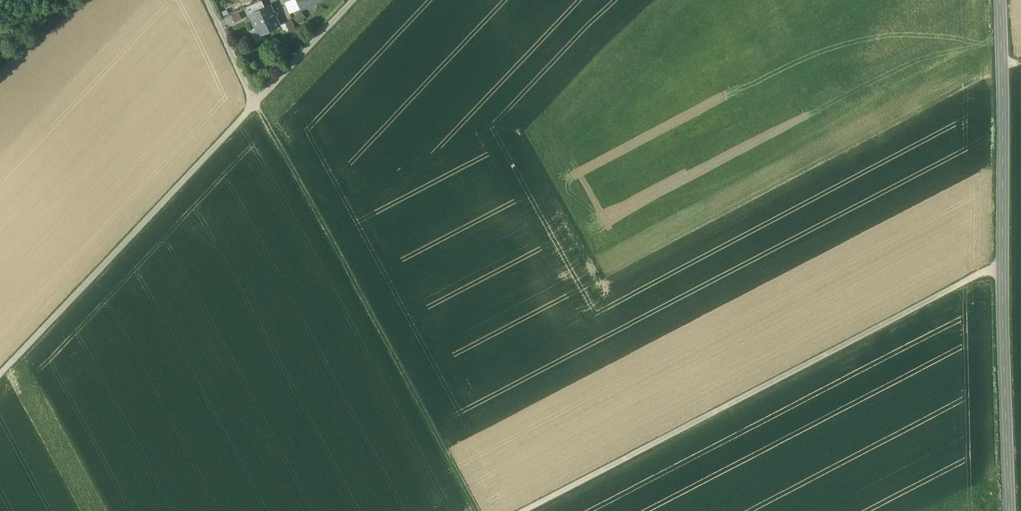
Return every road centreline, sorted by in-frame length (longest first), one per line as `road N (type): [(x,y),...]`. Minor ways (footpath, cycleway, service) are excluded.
road 1 (track): [(476,510),(255,105),(207,0)]
road 2 (track): [(536,510),(1011,266)]
road 3 (tertiary): [(1001,0),(1019,510)]
road 4 (track): [(354,0),(0,366)]

